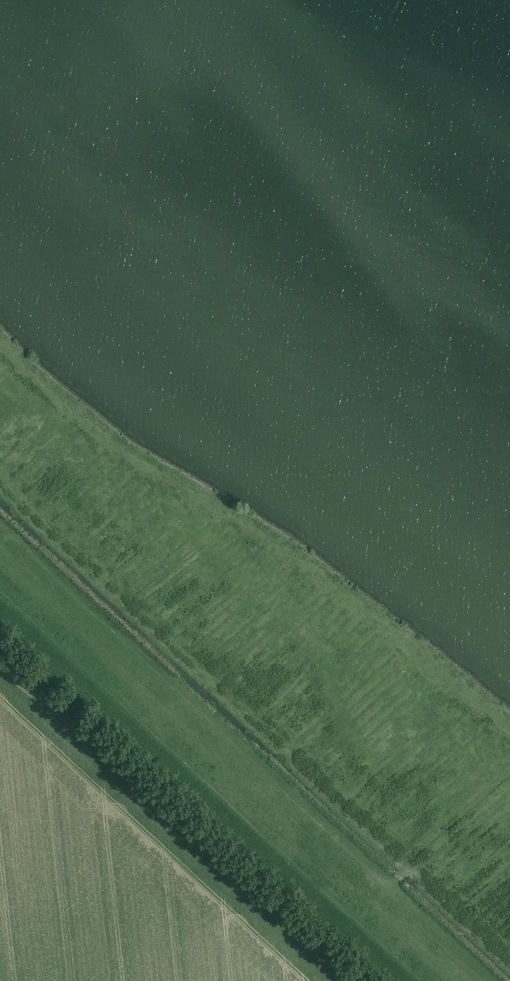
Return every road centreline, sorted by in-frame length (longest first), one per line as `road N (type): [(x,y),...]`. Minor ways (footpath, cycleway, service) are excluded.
road 1 (track): [(429,980),(0,594)]

